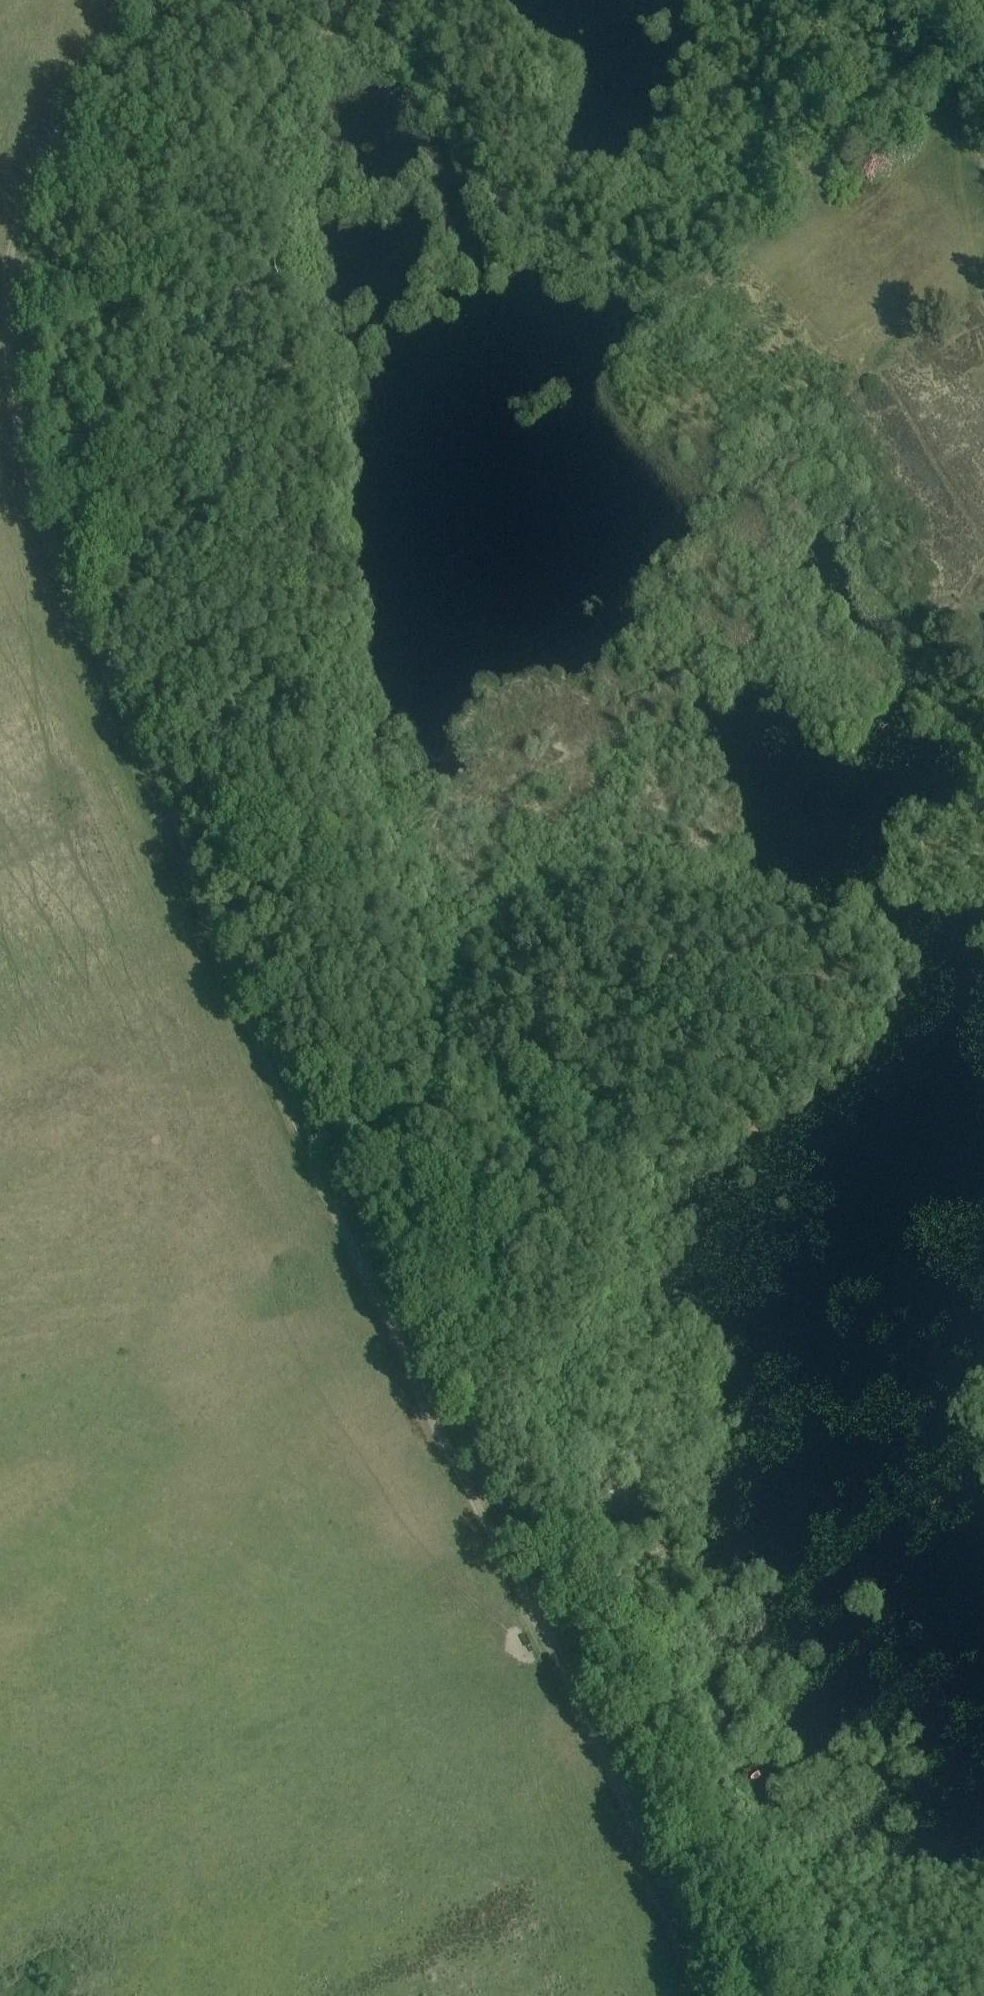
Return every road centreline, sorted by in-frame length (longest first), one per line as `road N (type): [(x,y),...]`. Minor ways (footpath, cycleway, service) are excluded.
road 1 (track): [(130,0),(34,181),(12,253),(7,349),(28,473),(239,995),(434,1415),(553,1642),(679,1917),(746,1995)]

